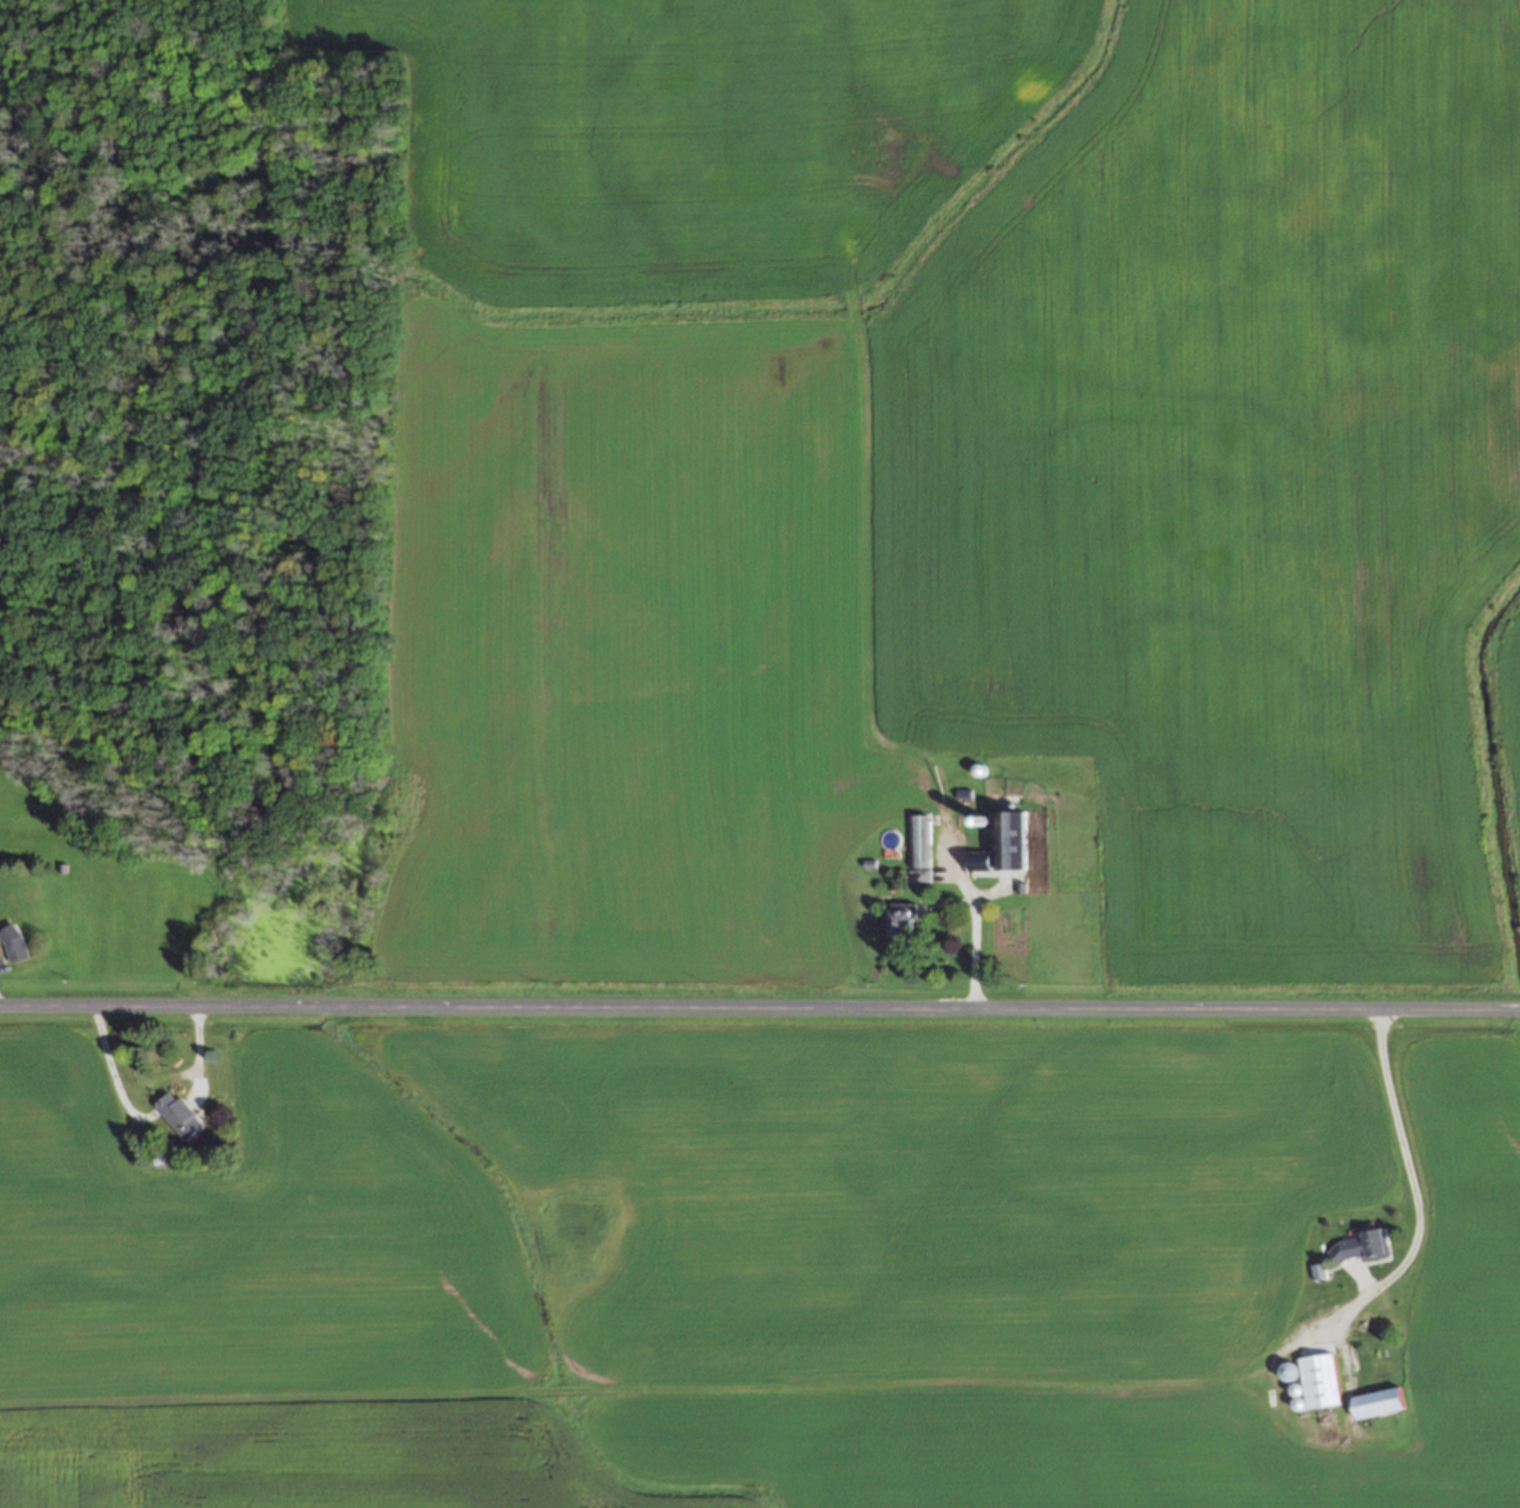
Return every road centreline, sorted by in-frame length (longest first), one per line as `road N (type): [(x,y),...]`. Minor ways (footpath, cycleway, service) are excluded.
road 1 (residential): [(0,1007),(1519,1012)]

